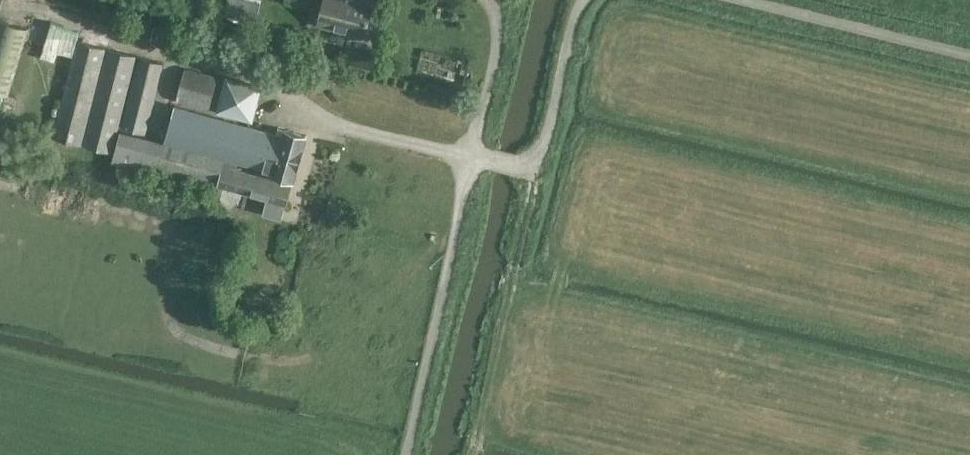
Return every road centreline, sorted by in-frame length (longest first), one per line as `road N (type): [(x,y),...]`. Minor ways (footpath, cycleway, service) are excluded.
road 1 (unclassified): [(409,454),(473,156),(531,169),(545,153),(583,0)]
road 2 (track): [(475,454),(531,169)]
road 3 (unclassified): [(738,0),(969,57)]

